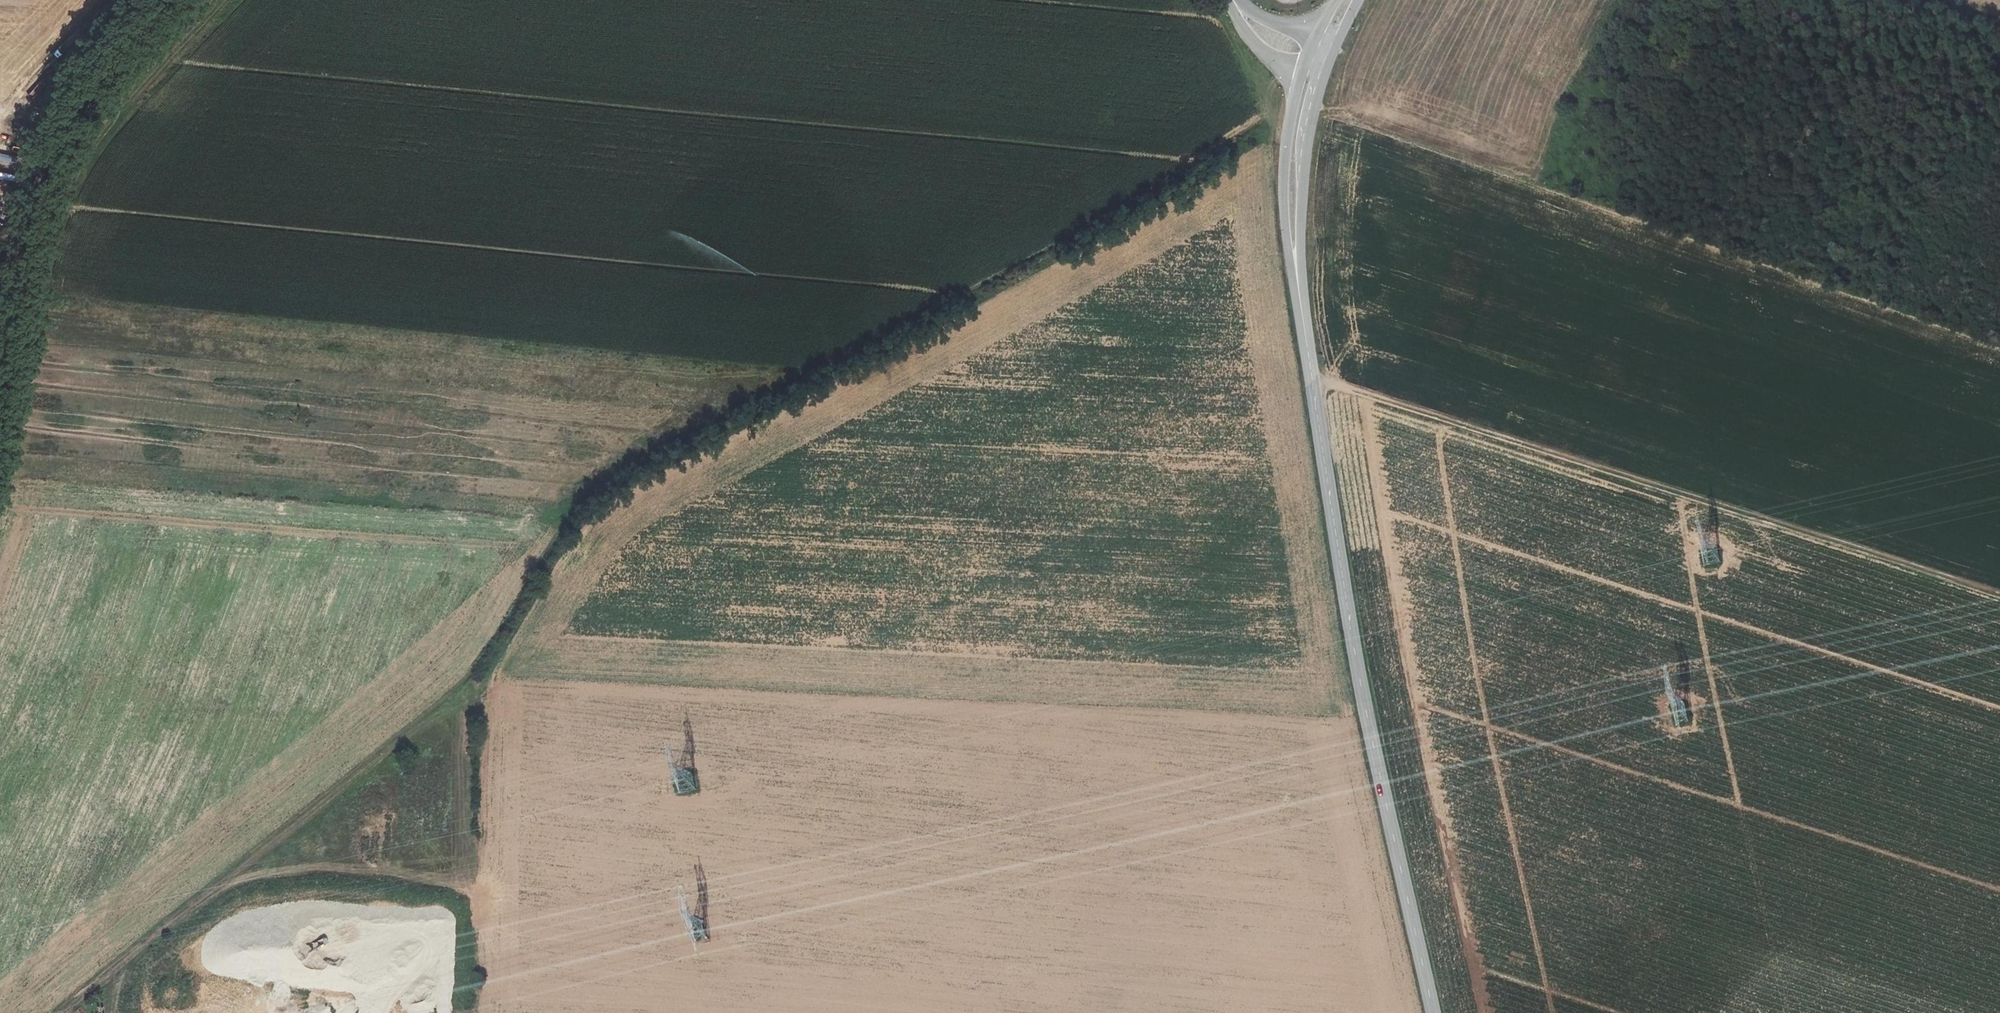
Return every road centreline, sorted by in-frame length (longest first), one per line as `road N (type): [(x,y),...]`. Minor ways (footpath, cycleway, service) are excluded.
road 1 (tertiary): [(1309,80),(1293,148),(1292,198),(1313,393),(1390,828),(1435,1012)]
road 2 (track): [(1311,377),(1999,598)]
road 3 (track): [(0,328),(27,204),(59,138),(94,74),(165,0)]

